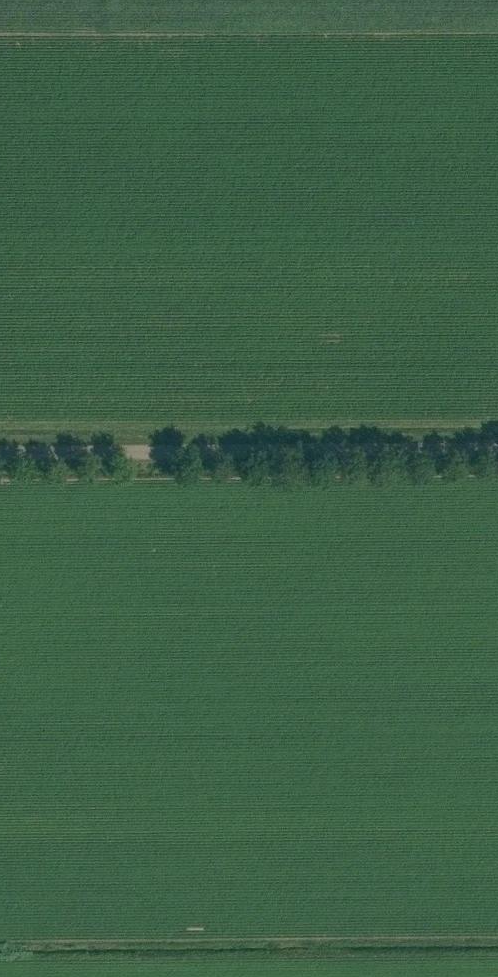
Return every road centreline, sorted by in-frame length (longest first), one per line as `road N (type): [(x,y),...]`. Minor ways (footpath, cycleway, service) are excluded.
road 1 (unclassified): [(497,452),(0,454)]

